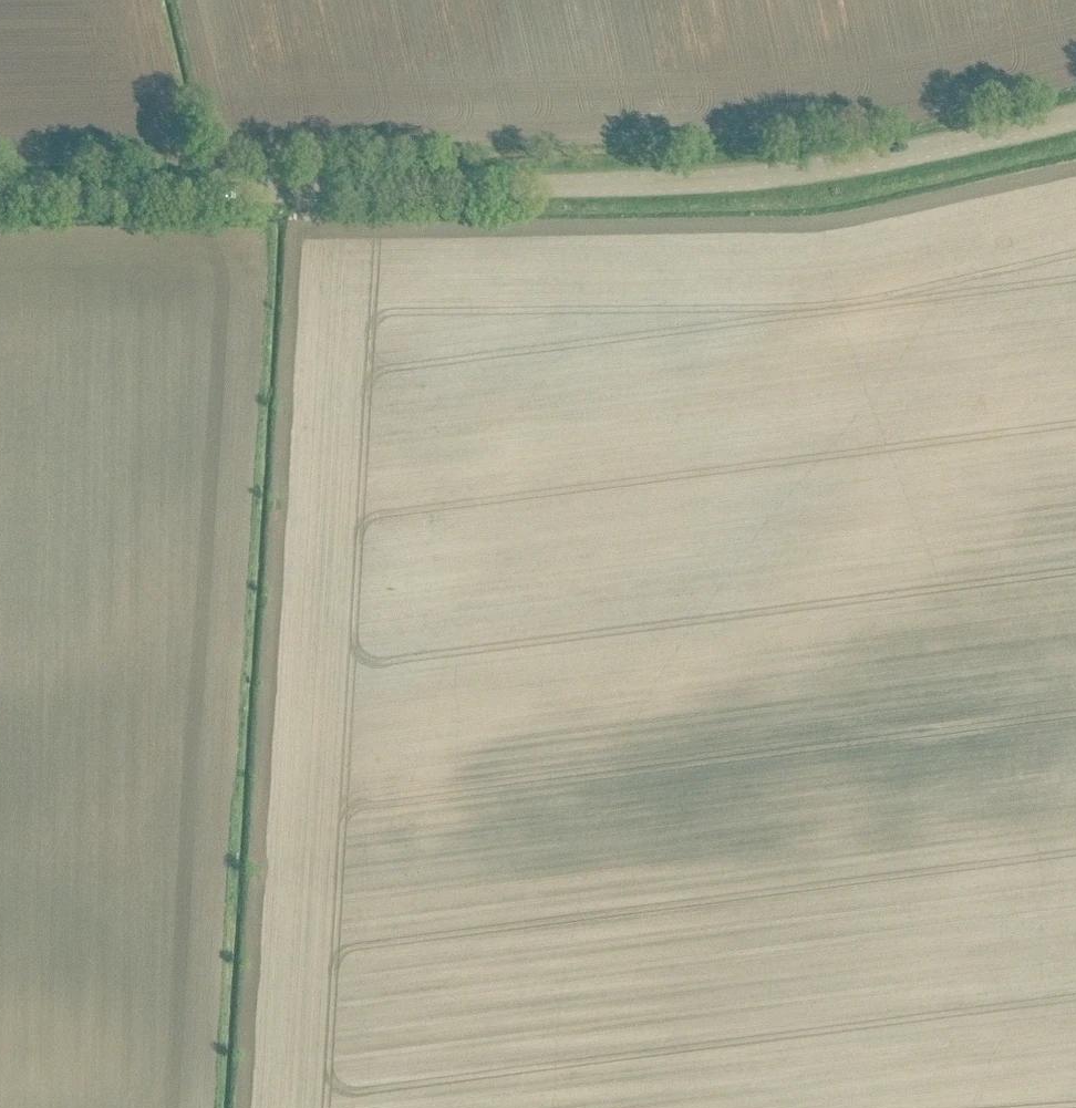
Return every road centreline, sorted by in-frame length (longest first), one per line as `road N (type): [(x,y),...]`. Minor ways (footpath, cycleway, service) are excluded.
road 1 (tertiary): [(0,196),(704,181),(828,168),(1075,115)]

